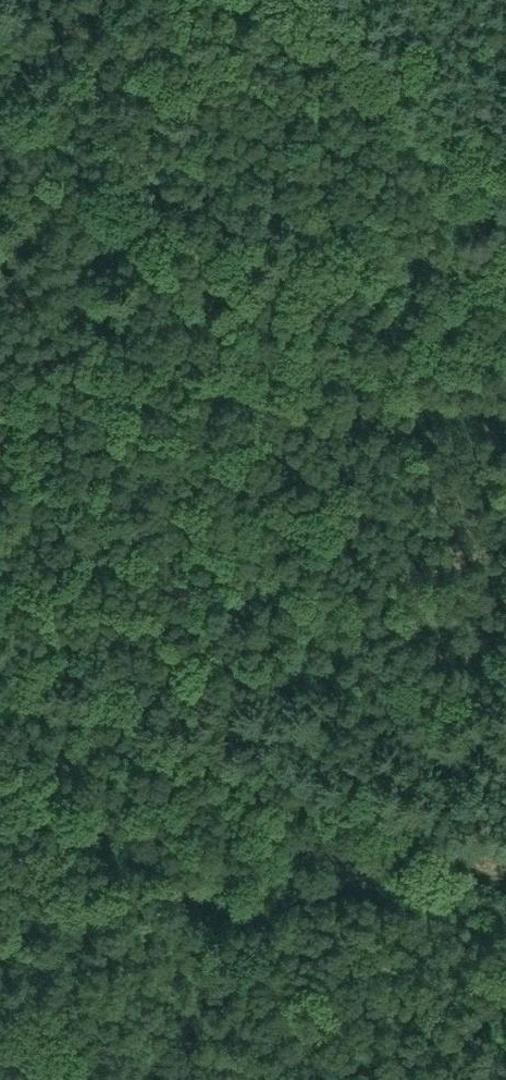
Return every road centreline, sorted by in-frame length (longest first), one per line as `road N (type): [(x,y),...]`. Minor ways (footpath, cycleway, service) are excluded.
road 1 (track): [(505,892),(331,869),(209,904),(0,786)]
road 2 (track): [(231,0),(202,96),(0,440)]

